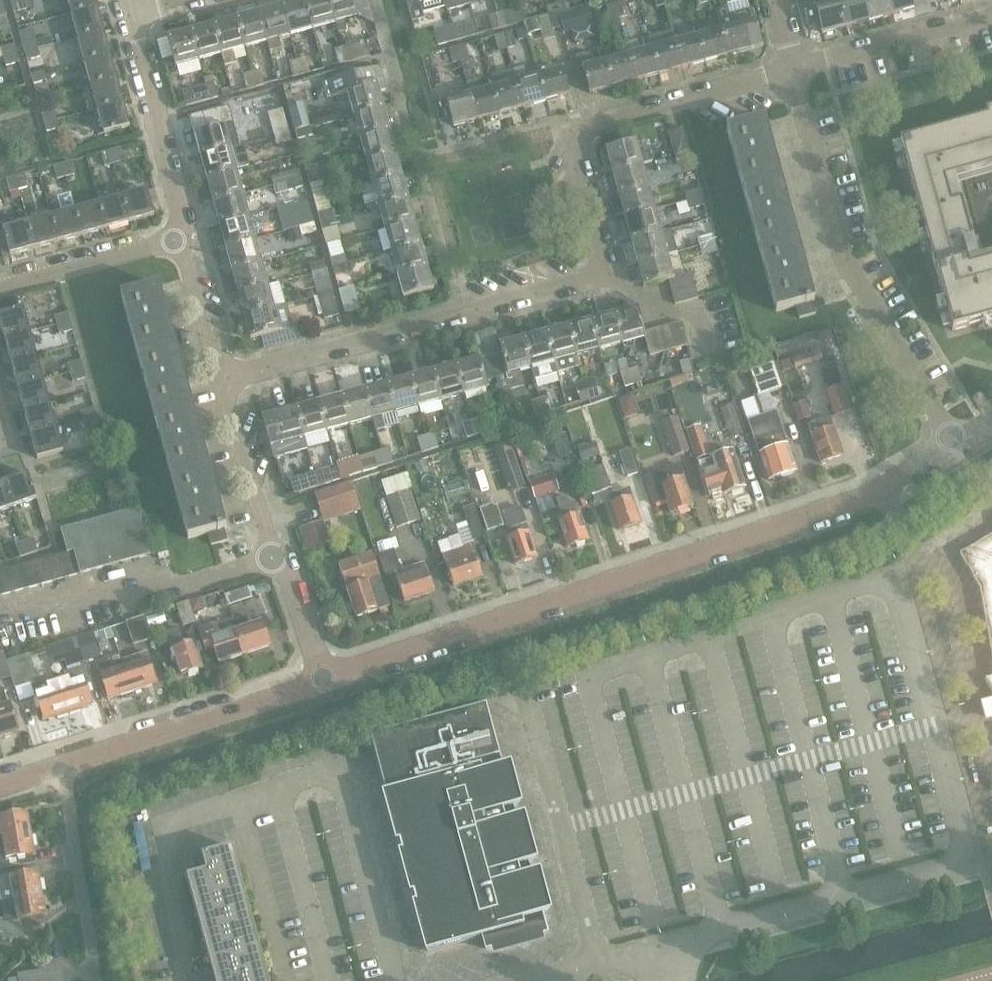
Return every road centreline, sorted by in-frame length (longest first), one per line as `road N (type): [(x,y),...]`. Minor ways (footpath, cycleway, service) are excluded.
road 1 (residential): [(324,676),(883,491),(956,443)]
road 2 (residential): [(956,443),(846,260),(795,67)]
road 3 (residential): [(226,375),(605,272)]
road 4 (residential): [(605,272),(571,134),(795,67)]
road 5 (residential): [(0,615),(28,607),(68,614),(281,558)]
road 6 (residential): [(60,767),(324,676)]
road 7 (residential): [(190,240),(128,11)]
road 8 (residential): [(93,980),(60,767)]
road 9 (residential): [(795,67),(991,13)]
road 10 (residential): [(0,290),(190,240)]
road 11 (residential): [(281,558),(226,375)]
road 12 (residential): [(226,375),(190,240)]
road 13 (residential): [(605,272),(716,335)]
road 14 (residential): [(324,676),(281,558)]

